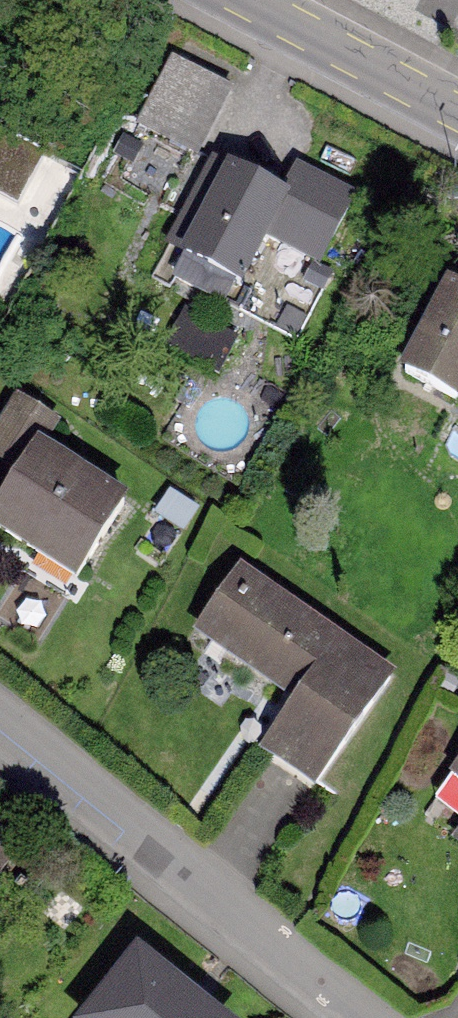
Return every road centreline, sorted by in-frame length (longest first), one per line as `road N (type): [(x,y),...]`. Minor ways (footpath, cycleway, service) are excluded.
road 1 (residential): [(359,1017),(0,724)]
road 2 (tertiary): [(457,113),(247,0)]

